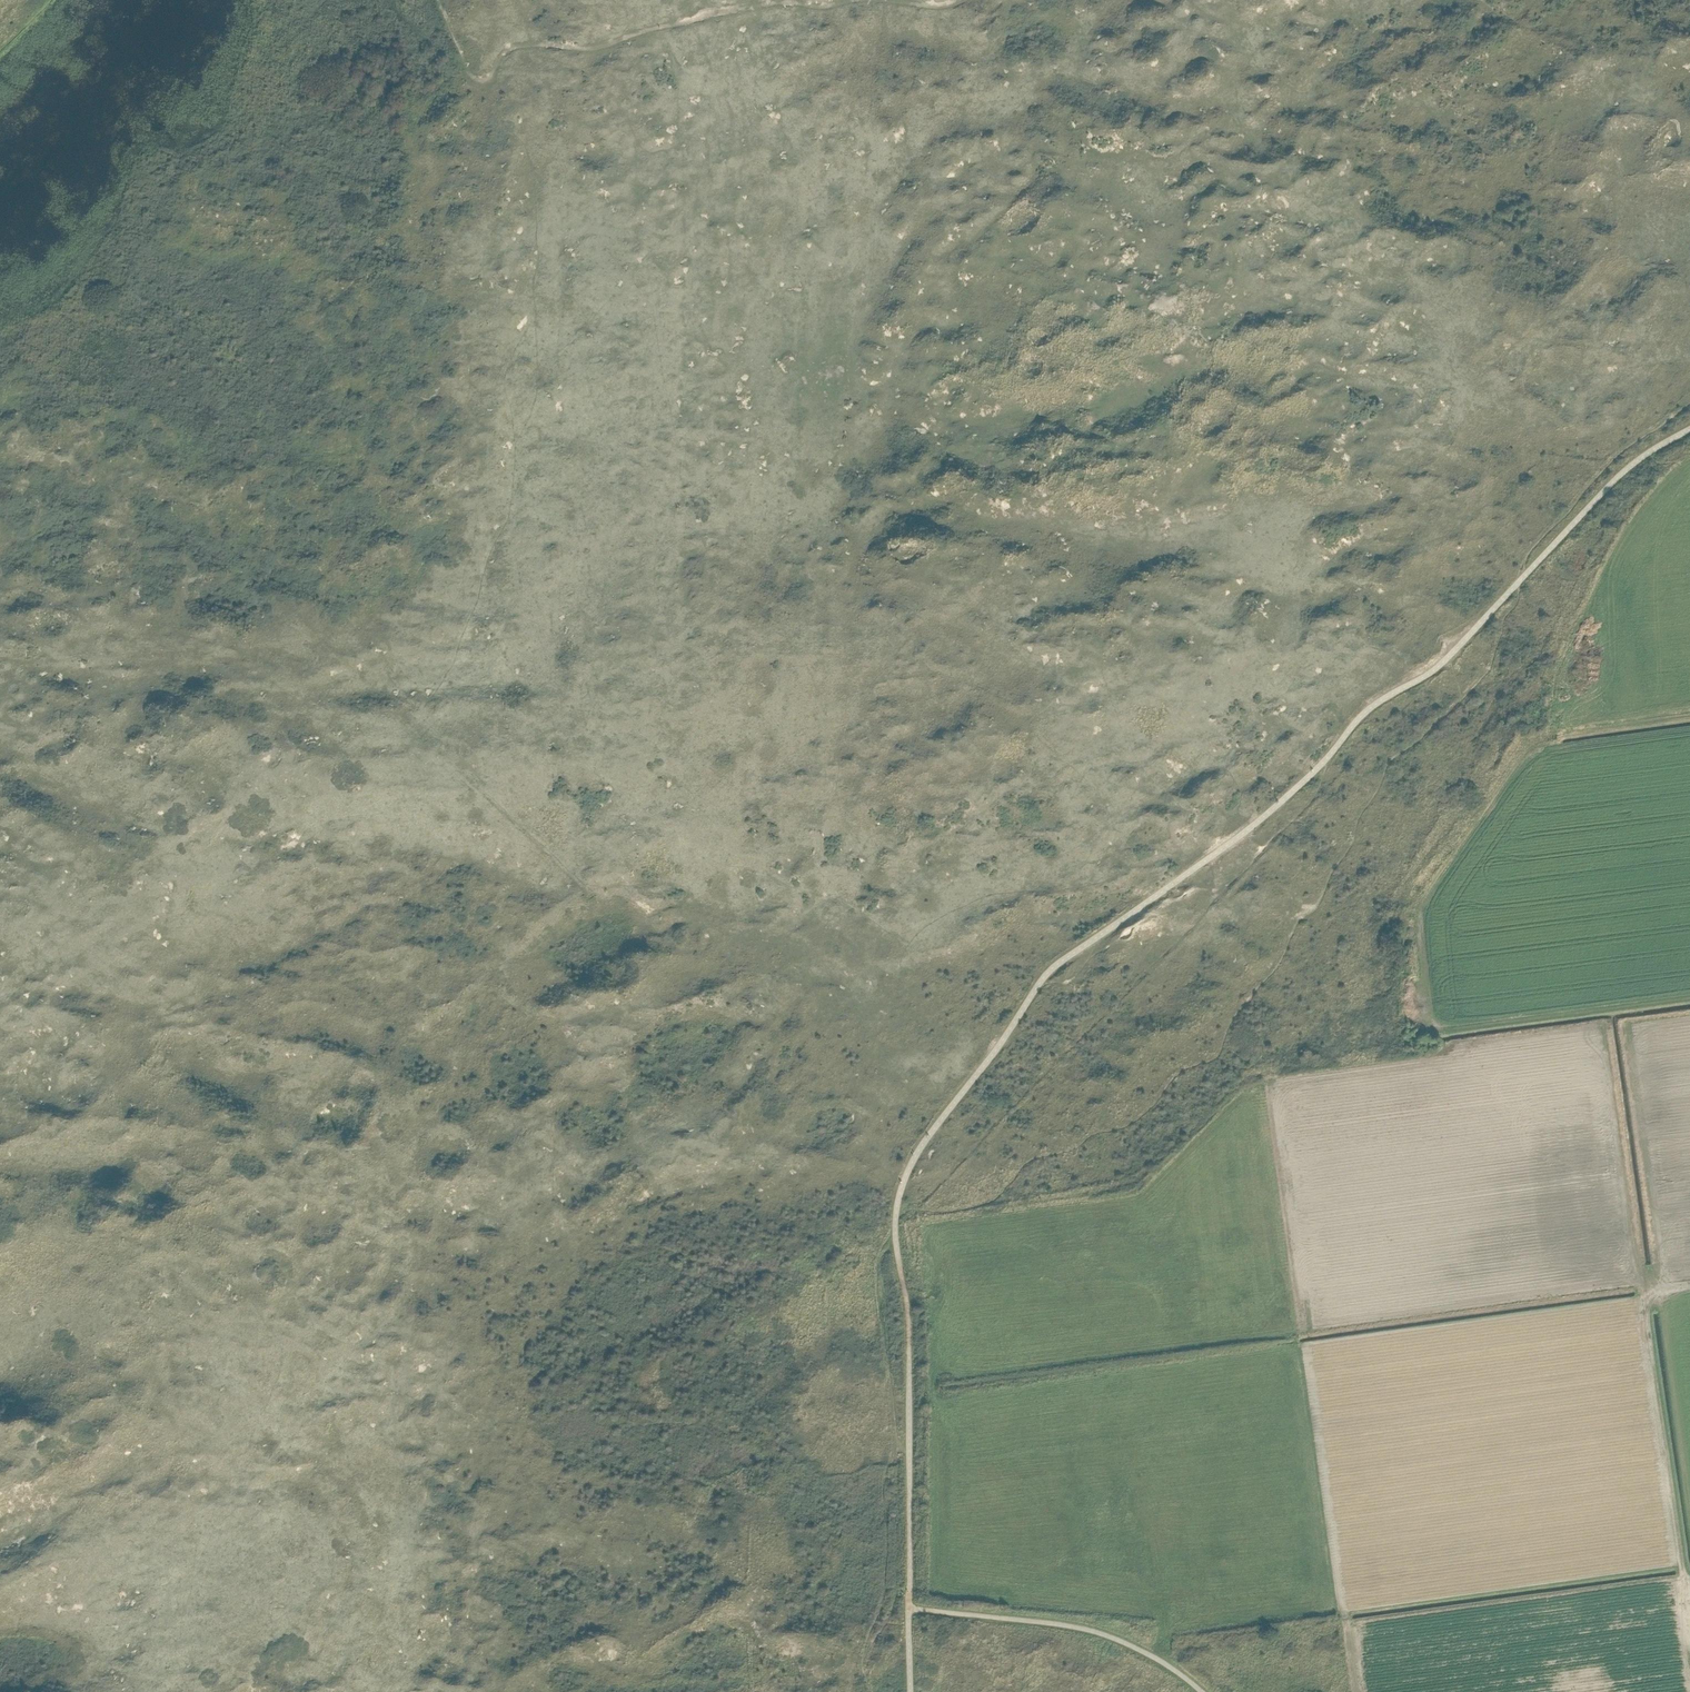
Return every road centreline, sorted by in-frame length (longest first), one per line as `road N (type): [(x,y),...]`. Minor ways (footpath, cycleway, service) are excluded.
road 1 (track): [(849,0),(755,5),(599,48),(510,48),(477,79),(391,0)]

